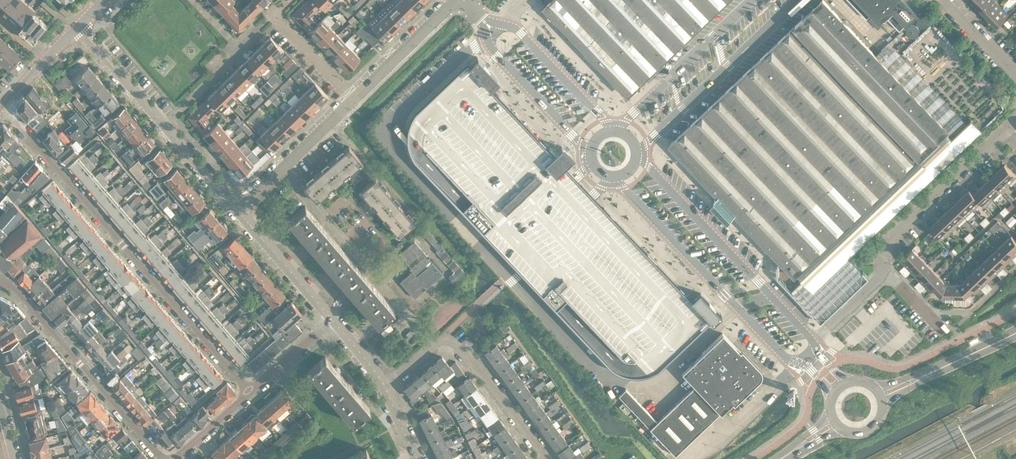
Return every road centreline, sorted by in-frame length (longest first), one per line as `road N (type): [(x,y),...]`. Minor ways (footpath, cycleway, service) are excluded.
road 1 (unclassified): [(486,39),(389,131),(389,140),(514,280),(625,383),(663,376),(737,308)]
road 2 (residential): [(251,392),(0,108)]
road 3 (unclassified): [(590,165),(512,238),(517,255),(528,257),(606,179)]
road 4 (tertiary): [(236,209),(79,25)]
road 5 (residential): [(162,458),(11,284),(0,284)]
road 6 (residential): [(549,458),(477,364),(446,337),(382,382)]
road 7 (unclassified): [(639,149),(800,0)]
road 8 (unclassified): [(772,297),(640,159)]
road 9 (residential): [(886,271),(886,247),(1005,132)]
road 10 (unclassified): [(752,0),(617,128)]
road 11 (unclassified): [(615,180),(737,308)]
road 12 (unclassified): [(611,128),(516,28),(490,22)]
road 13 (residential): [(281,167),(388,291)]
road 14 (unclassified): [(486,39),(588,155)]
road 15 (secondary): [(881,395),(1015,331)]
road 16 (tertiary): [(333,319),(236,209)]
road 17 (residential): [(353,102),(454,0)]
road 18 (residential): [(353,102),(275,17),(291,0)]

